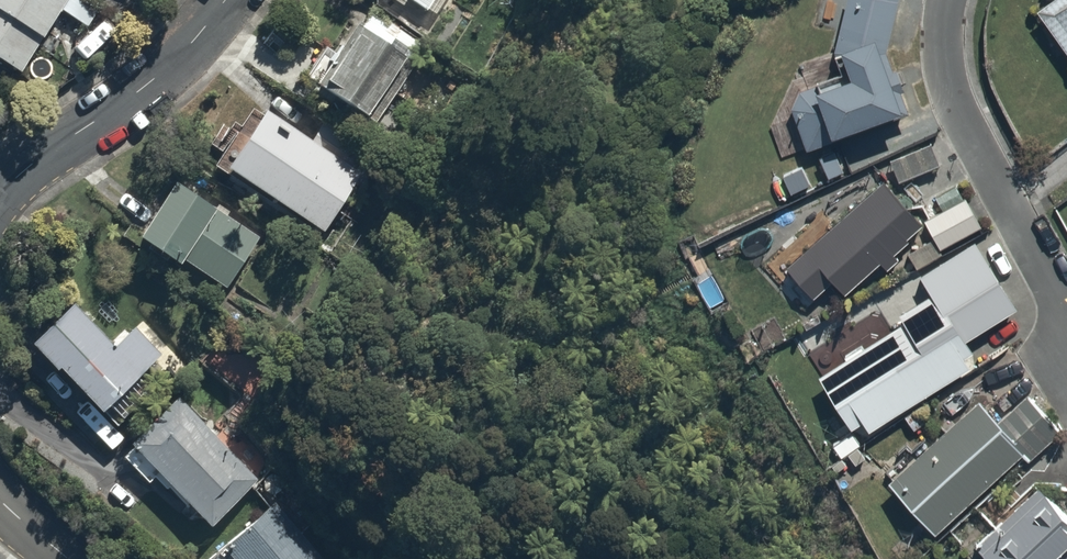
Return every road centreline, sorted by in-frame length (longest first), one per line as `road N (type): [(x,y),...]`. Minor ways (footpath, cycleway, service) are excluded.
road 1 (residential): [(948,0),(945,63),(956,105),(1066,314)]
road 2 (residential): [(0,196),(143,90),(225,0)]

